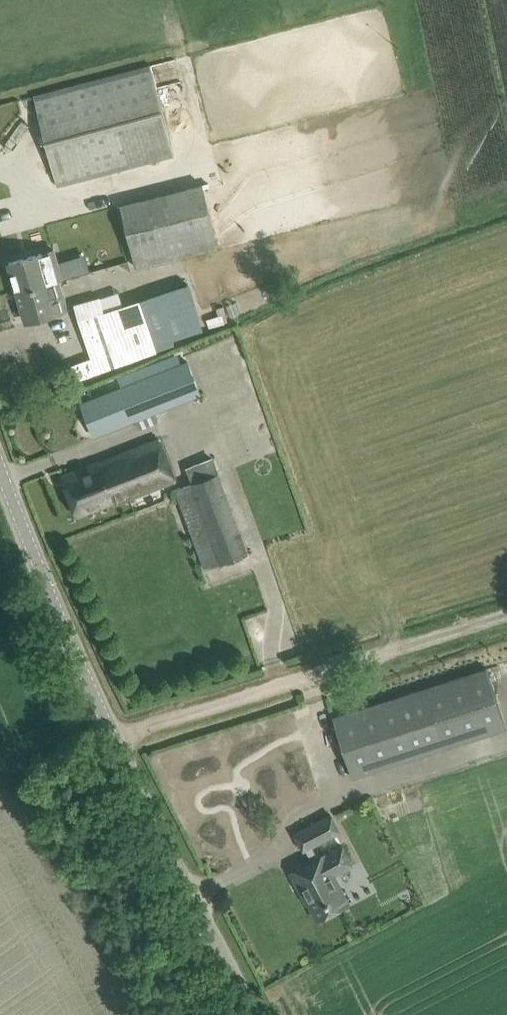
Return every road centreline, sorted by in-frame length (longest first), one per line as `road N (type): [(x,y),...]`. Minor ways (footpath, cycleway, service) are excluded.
road 1 (unclassified): [(256,1014),(114,737),(0,465)]
road 2 (track): [(114,737),(506,615)]

